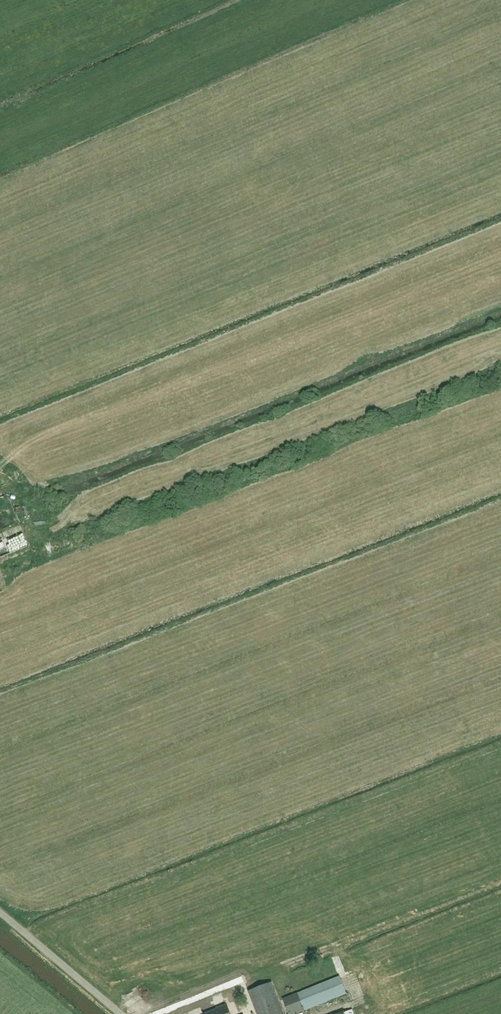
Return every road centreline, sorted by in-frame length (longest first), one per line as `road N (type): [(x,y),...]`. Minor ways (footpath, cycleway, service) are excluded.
road 1 (unclassified): [(122,1013),(0,913)]

